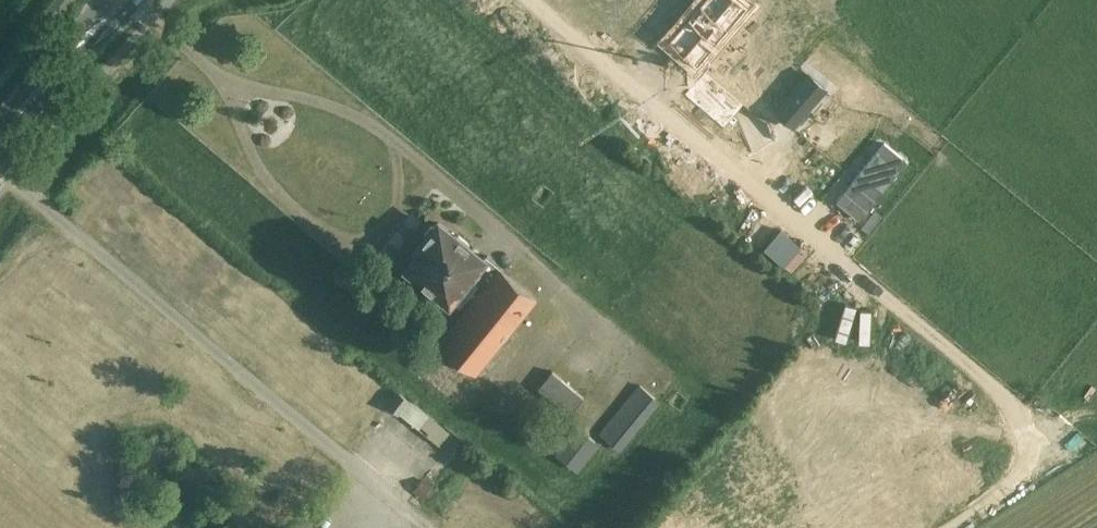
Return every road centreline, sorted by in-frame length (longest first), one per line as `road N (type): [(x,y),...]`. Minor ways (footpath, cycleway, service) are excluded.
road 1 (track): [(956,527),(998,501),(1024,467),(1025,435),(1011,404),(529,0)]
road 2 (track): [(0,171),(429,527)]
road 3 (primary): [(0,137),(137,0)]
road 4 (primary): [(101,0),(0,132)]

